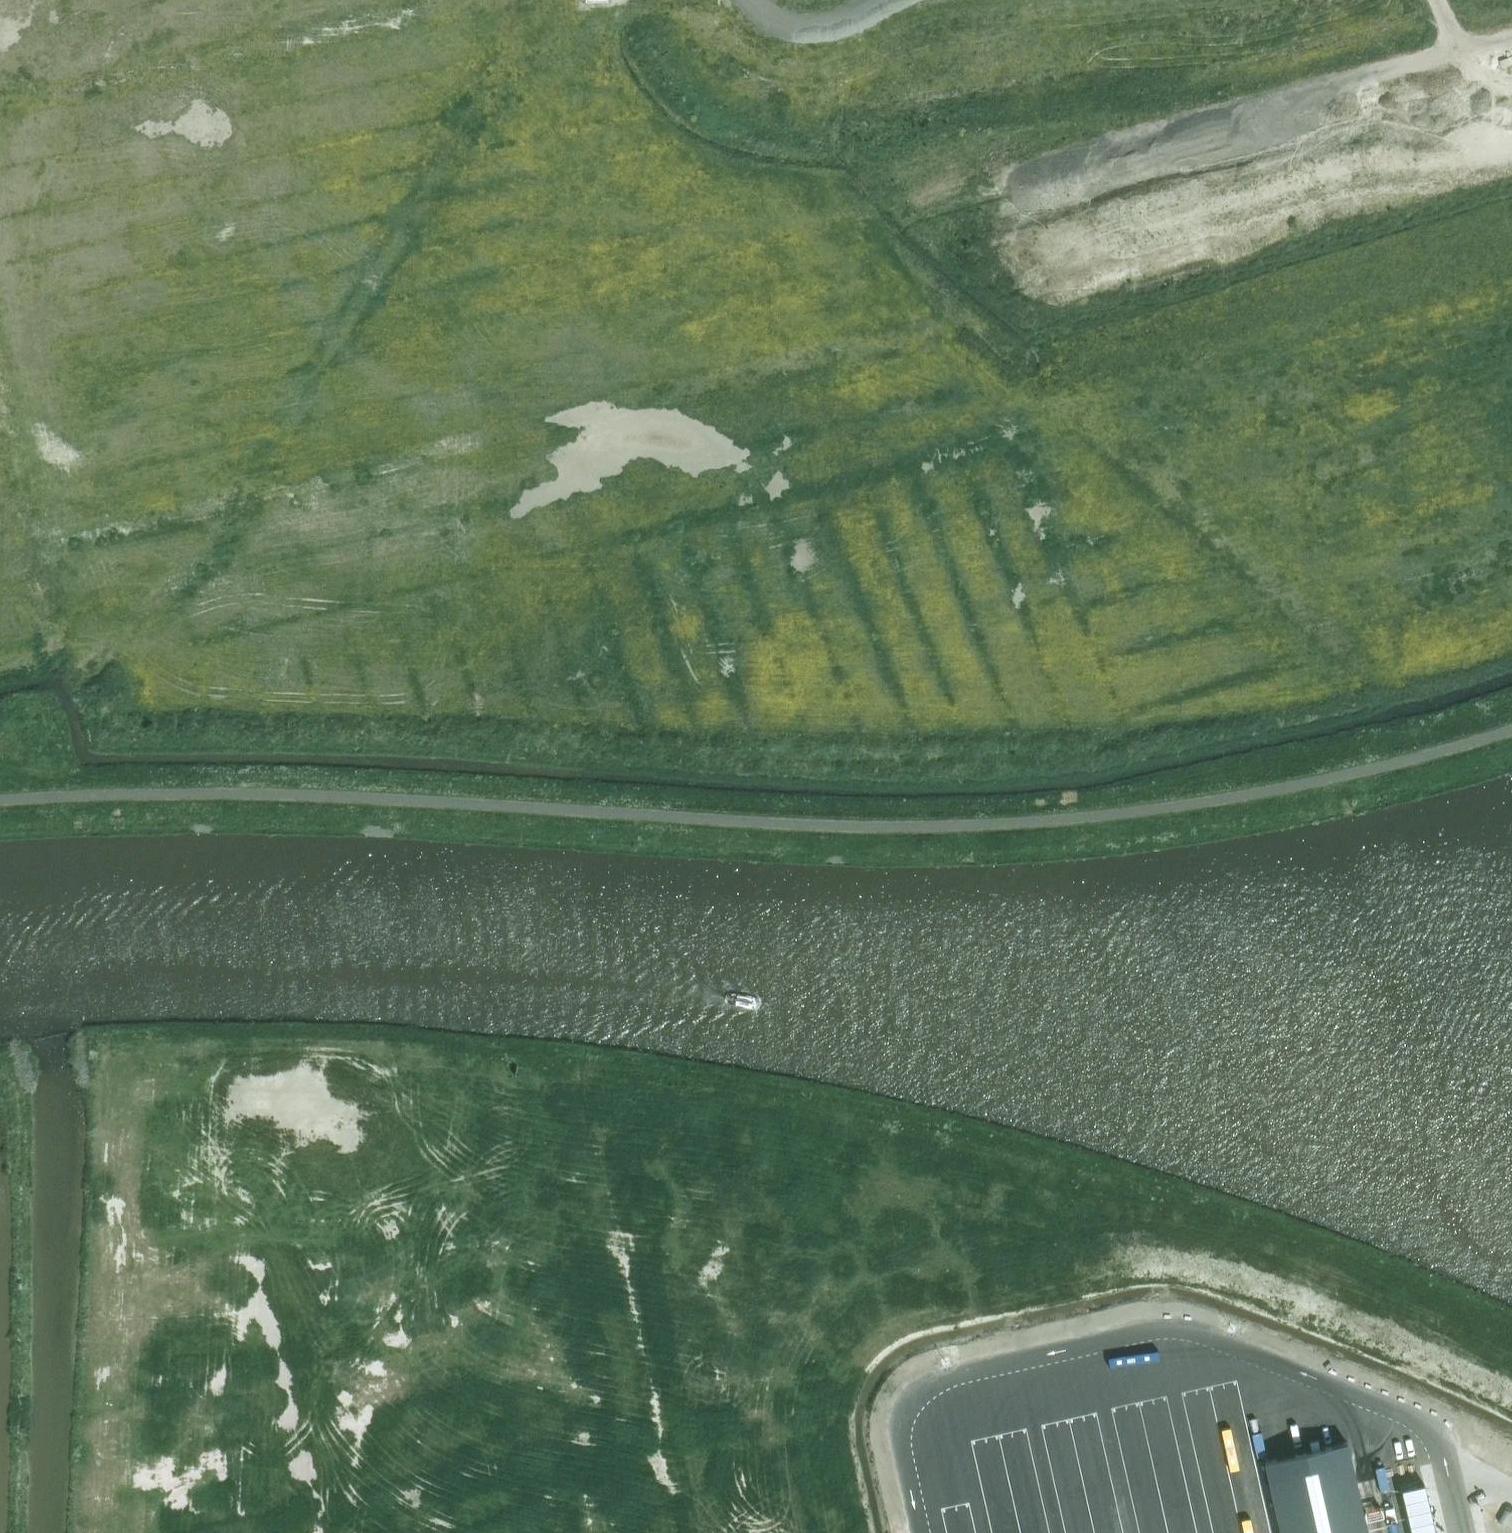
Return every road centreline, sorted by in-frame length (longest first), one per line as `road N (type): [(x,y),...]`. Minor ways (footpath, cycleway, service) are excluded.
road 1 (track): [(1343,79),(1511,32)]
road 2 (unclassified): [(888,0),(813,29),(774,22),(752,0)]

